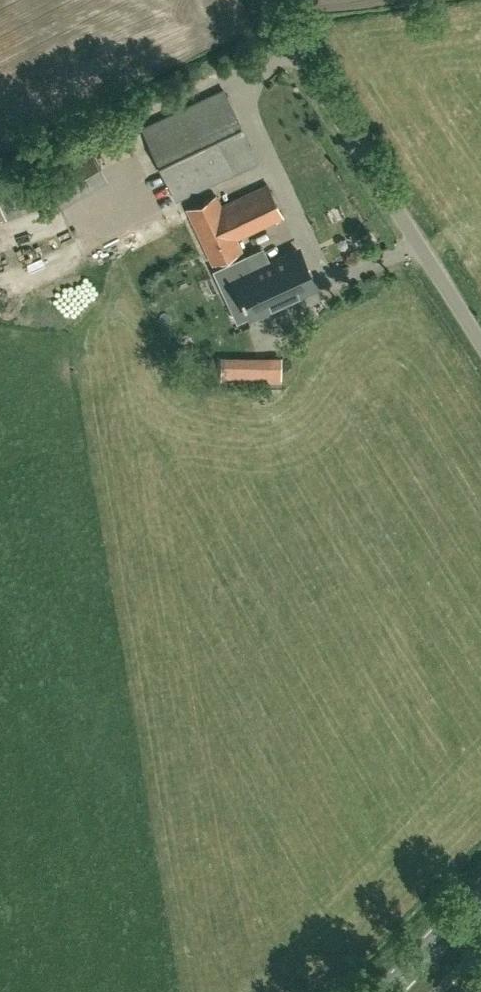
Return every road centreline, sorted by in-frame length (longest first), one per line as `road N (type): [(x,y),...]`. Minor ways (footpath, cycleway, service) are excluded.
road 1 (unclassified): [(480,342),(264,0)]

